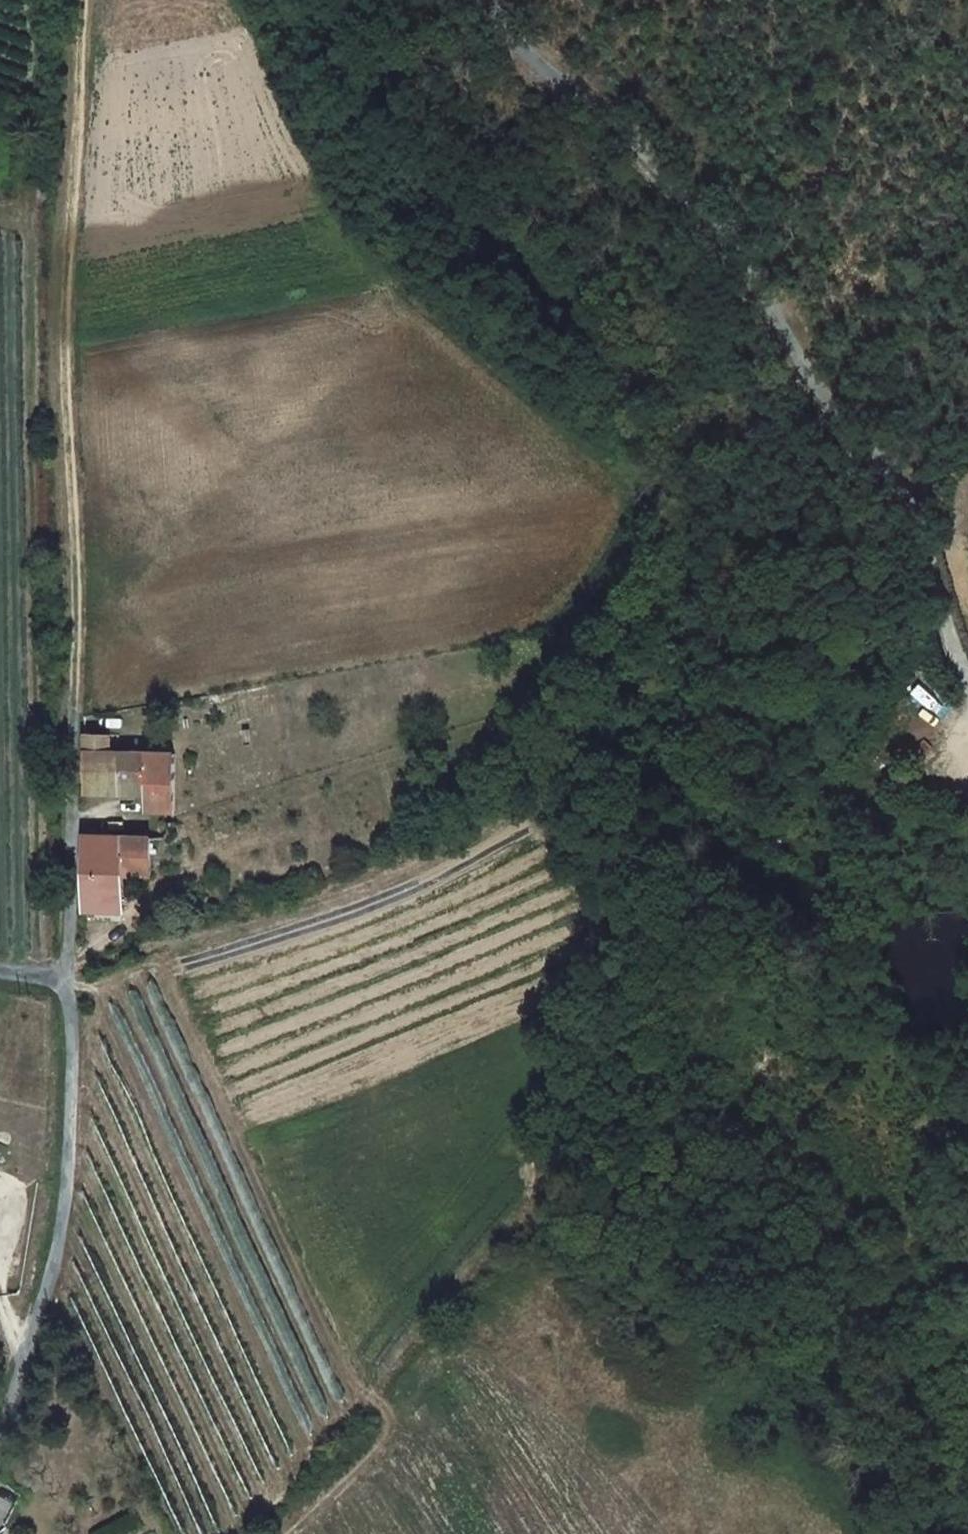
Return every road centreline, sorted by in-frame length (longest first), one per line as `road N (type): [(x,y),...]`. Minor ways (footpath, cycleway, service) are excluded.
road 1 (unclassified): [(488,0),(783,322),(879,474),(931,511),(938,620),(967,681)]
road 2 (track): [(71,716),(75,546),(64,340),(83,0)]
road 3 (unclassified): [(0,1442),(66,1194),(62,982)]
road 4 (unclassified): [(62,982),(71,716)]

